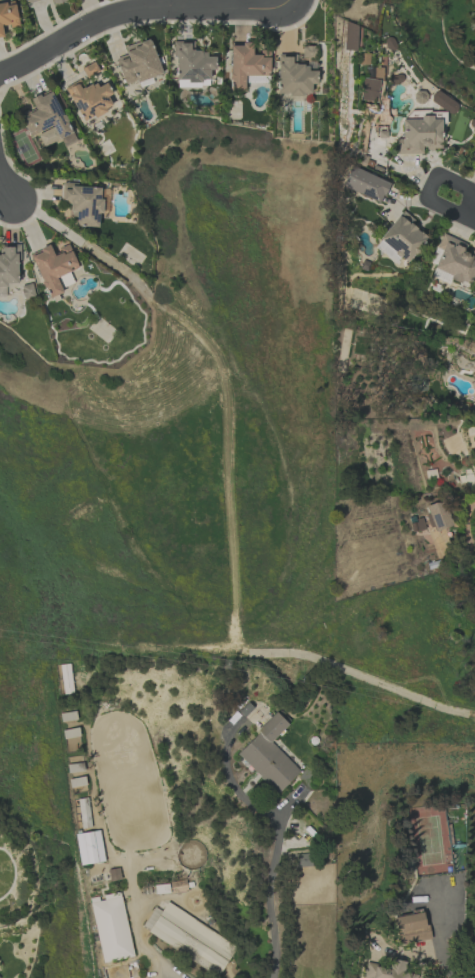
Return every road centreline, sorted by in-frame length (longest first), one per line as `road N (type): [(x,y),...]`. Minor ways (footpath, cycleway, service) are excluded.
road 1 (residential): [(275,7),(117,11),(0,71)]
road 2 (residential): [(467,216),(470,189),(435,173),(424,196),(467,216)]

